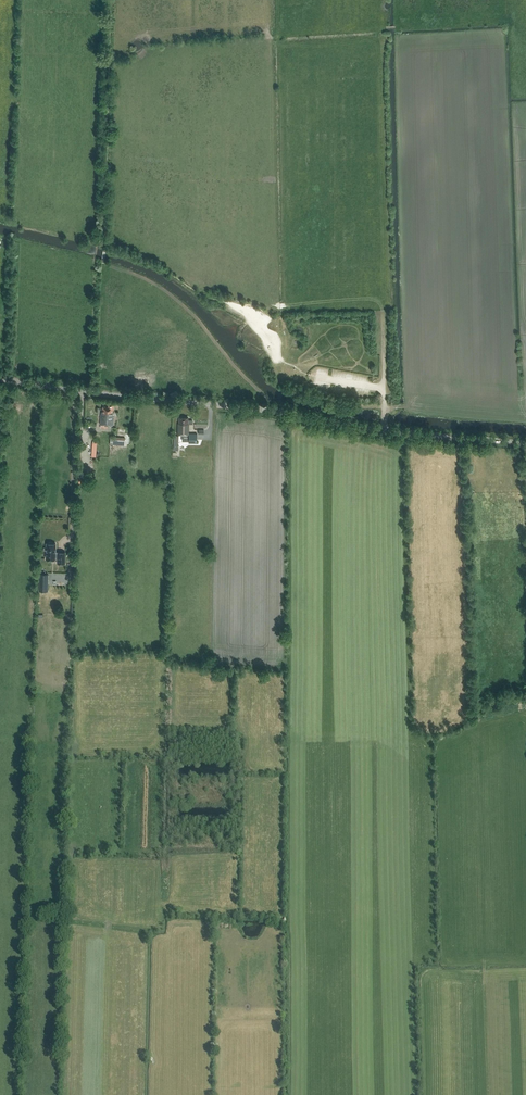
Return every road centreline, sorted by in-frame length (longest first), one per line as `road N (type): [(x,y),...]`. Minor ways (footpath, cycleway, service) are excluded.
road 1 (tertiary): [(525,443),(0,379)]
road 2 (track): [(76,390),(71,563)]

